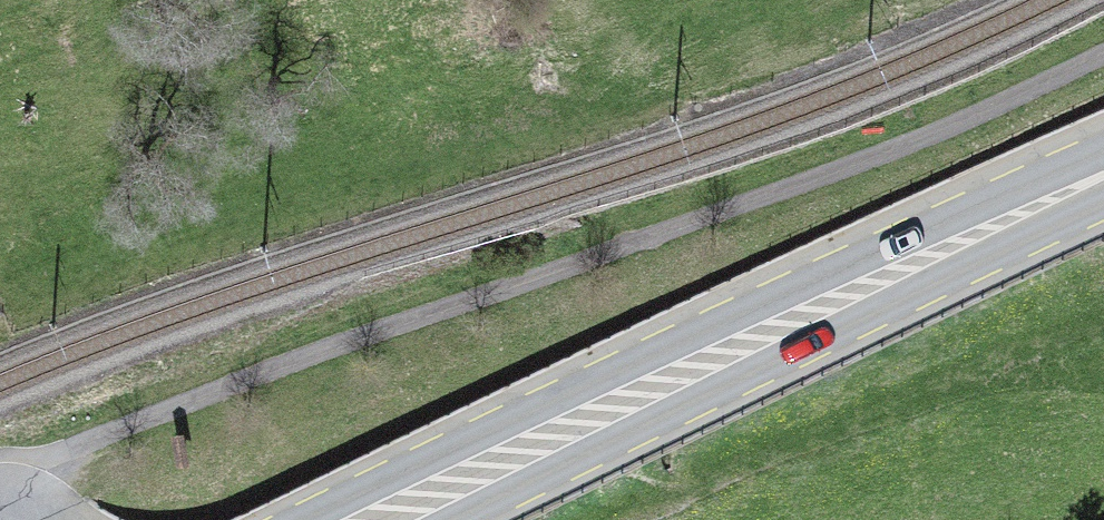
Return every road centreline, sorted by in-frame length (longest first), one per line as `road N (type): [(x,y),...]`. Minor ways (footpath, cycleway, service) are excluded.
road 1 (track): [(26,519),(59,465),(109,434),(921,141),(1103,54)]
road 2 (primary): [(383,519),(1103,176)]

